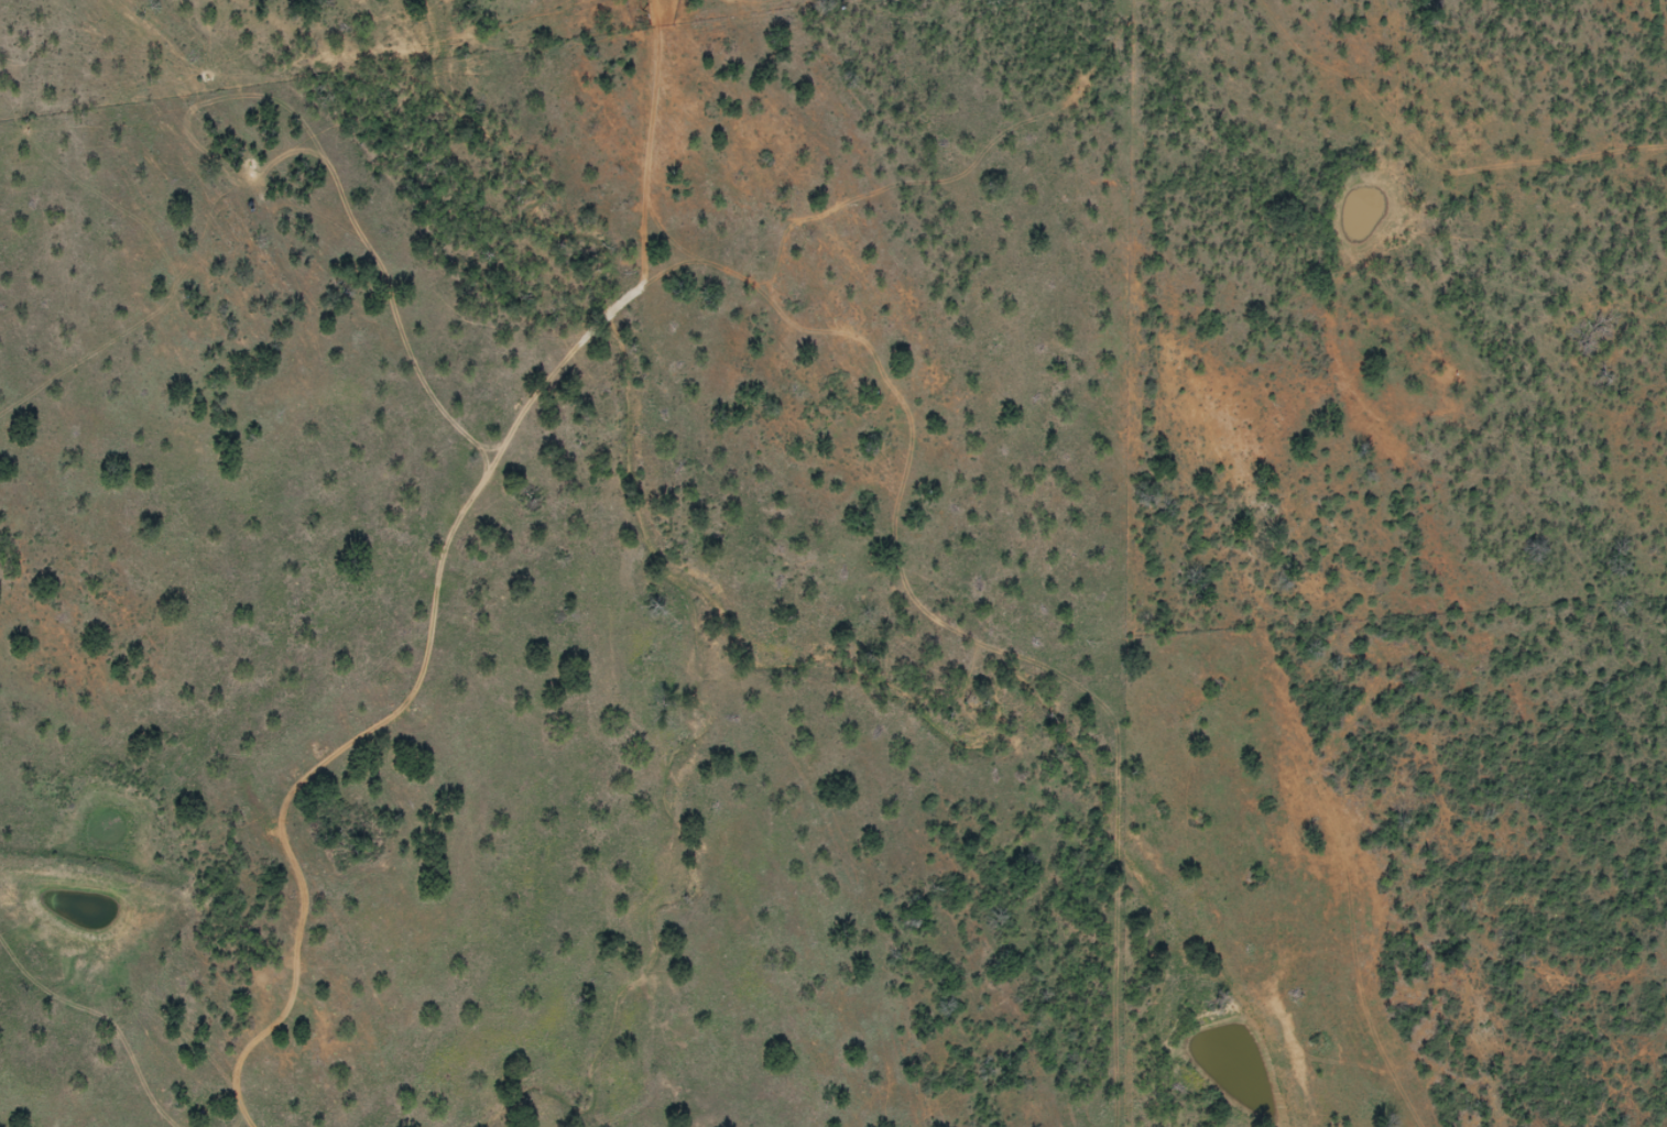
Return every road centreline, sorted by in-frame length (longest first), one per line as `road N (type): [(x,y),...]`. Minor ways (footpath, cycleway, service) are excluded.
road 1 (residential): [(260,1126),(242,1097),(242,1020),(303,933),(308,835),(335,775),(433,699),(510,452),(623,304),(647,217),(650,0)]

